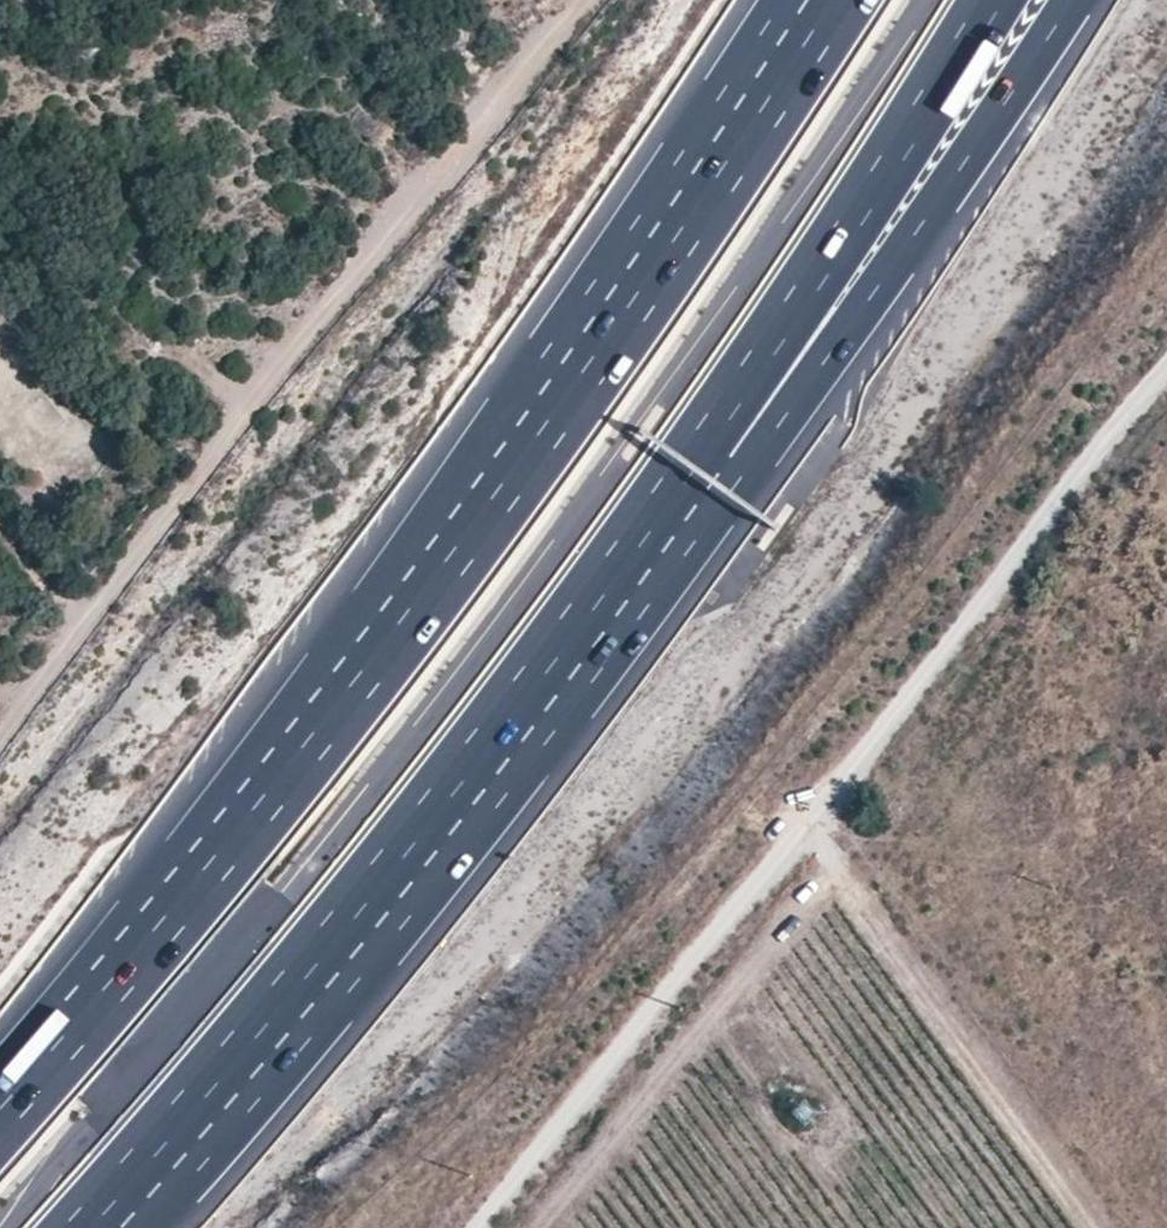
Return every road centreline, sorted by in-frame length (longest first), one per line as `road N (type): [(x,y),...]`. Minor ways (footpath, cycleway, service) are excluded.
road 1 (motorway): [(820,0),(448,547),(110,982),(0,1107)]
road 2 (track): [(486,1227),(819,831),(1003,582),(1166,378)]
road 3 (motorway): [(97,1227),(421,853),(728,446)]
road 4 (track): [(0,715),(209,457),(368,238),(572,0)]
road 5 (motorway): [(728,446),(1065,0)]
road 6 (motorway): [(728,446),(993,0)]
road 7 (track): [(819,831),(963,1052),(1098,1227)]

